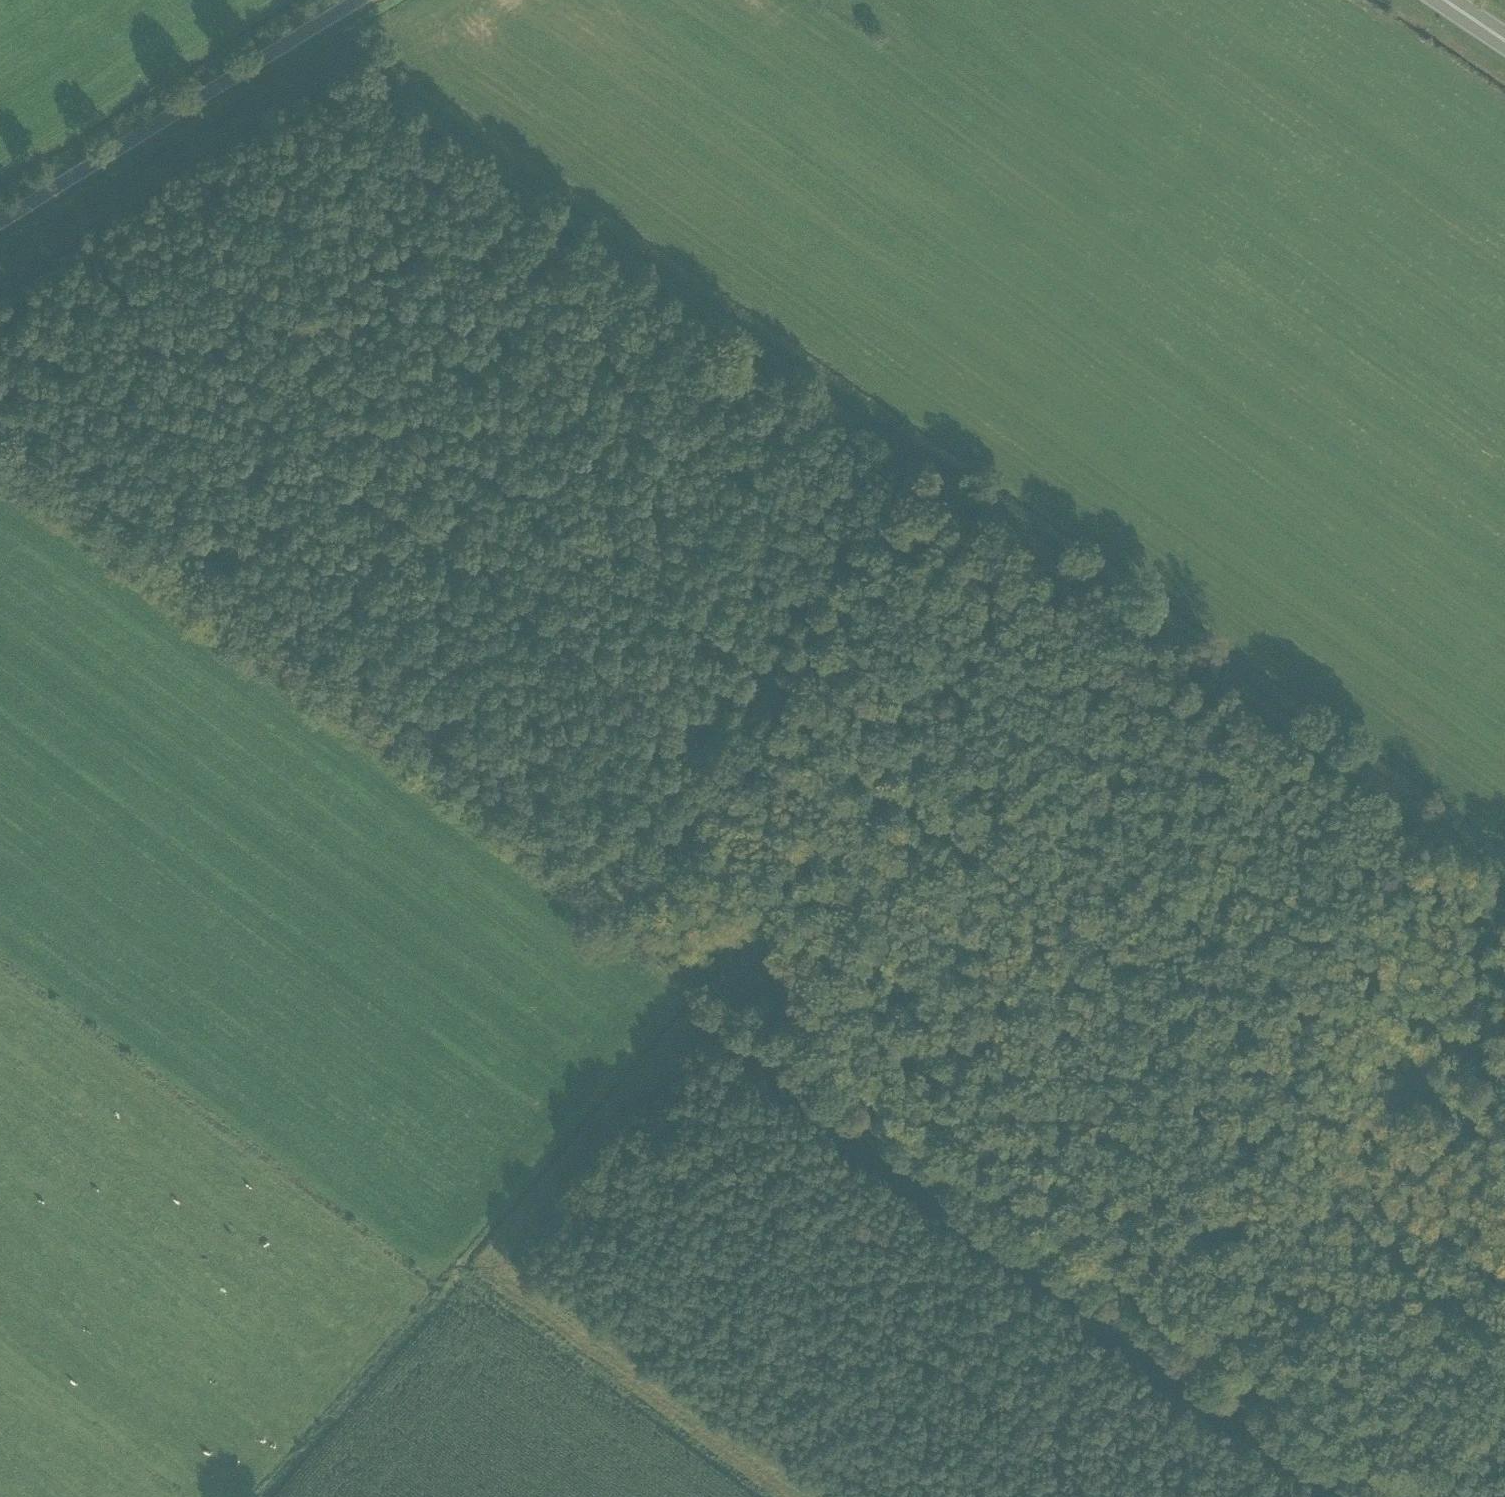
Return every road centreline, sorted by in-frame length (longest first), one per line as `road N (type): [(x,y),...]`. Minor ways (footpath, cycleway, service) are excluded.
road 1 (track): [(1504,876),(368,67),(333,62),(199,145),(156,87)]
road 2 (track): [(801,1048),(783,1073),(711,1028),(685,1032),(487,1264),(800,1496)]
road 3 (unclassified): [(0,222),(359,0)]
road 4 (track): [(199,145),(0,268)]

